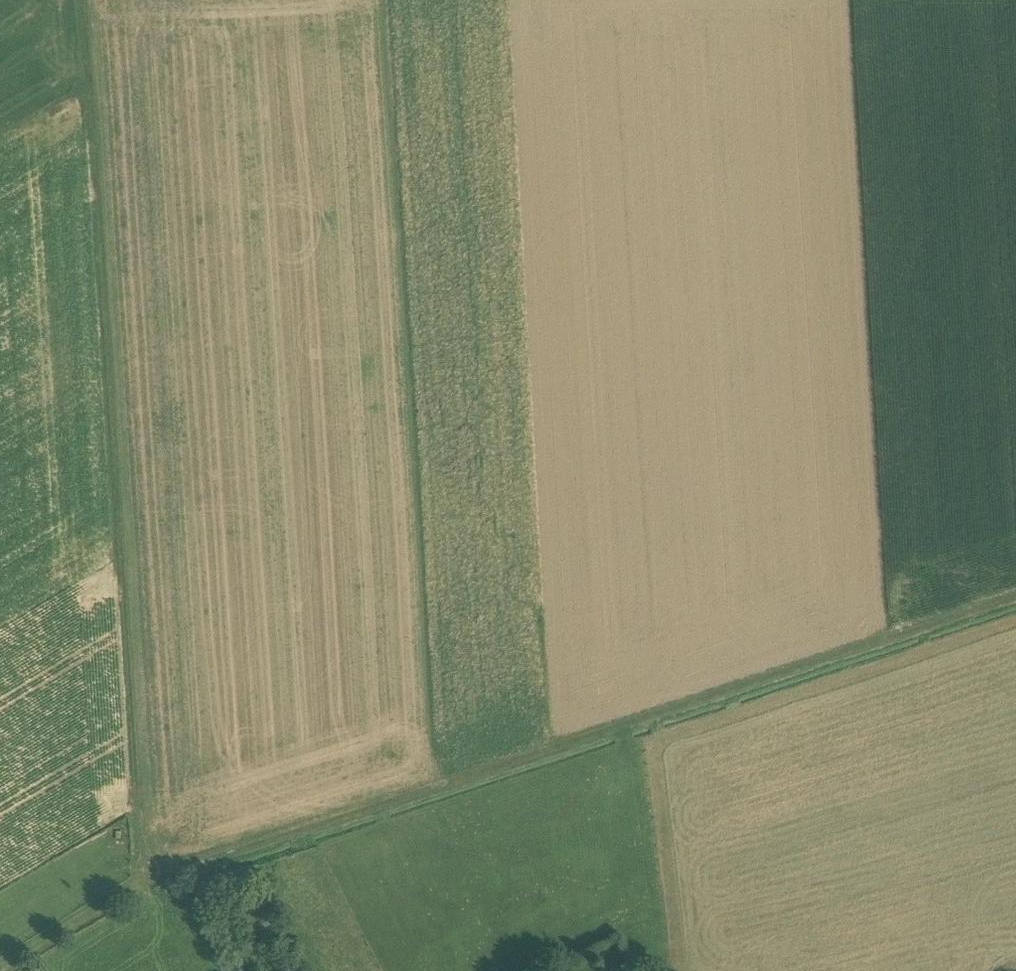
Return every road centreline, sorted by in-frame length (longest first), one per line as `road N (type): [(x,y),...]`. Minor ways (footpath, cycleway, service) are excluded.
road 1 (track): [(142,885),(1015,599)]
road 2 (track): [(142,885),(84,0)]
road 3 (track): [(142,885),(0,970)]

